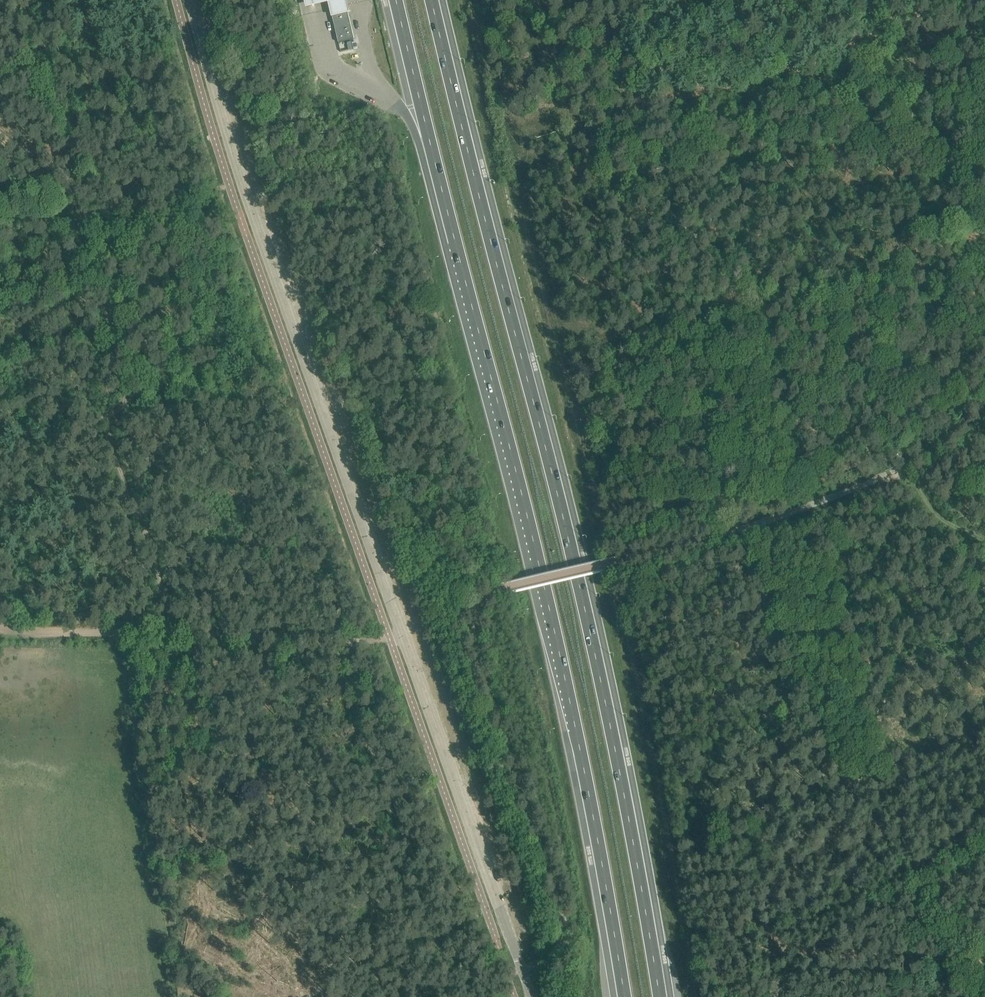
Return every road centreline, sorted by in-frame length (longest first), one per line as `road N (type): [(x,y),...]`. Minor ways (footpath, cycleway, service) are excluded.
road 1 (tertiary): [(532,996),(258,224),(191,0)]
road 2 (trunk): [(660,996),(585,595),(434,0)]
road 3 (trunk): [(437,172),(549,605),(624,996)]
road 4 (track): [(389,635),(339,641),(0,625)]
road 5 (trunk): [(397,0),(437,172)]

